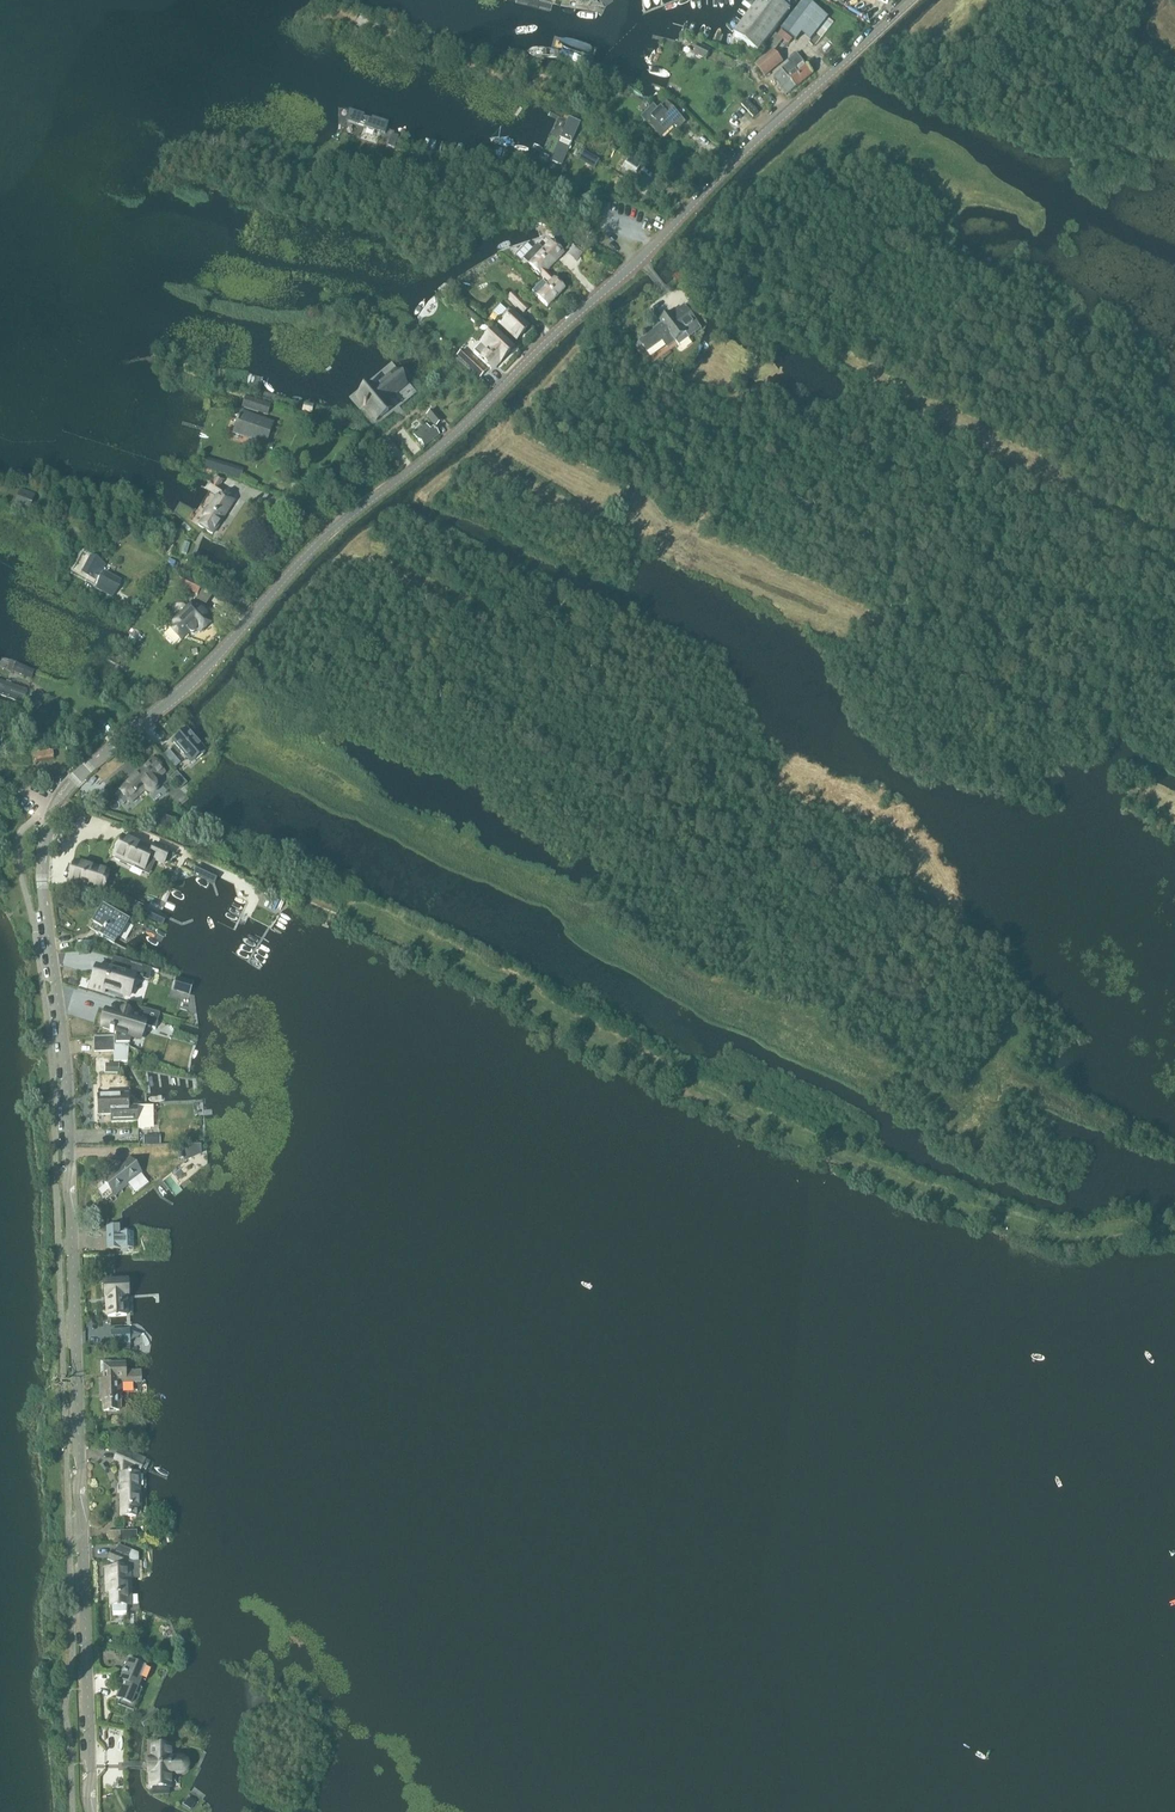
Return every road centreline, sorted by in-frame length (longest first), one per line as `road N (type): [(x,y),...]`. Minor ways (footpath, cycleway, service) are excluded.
road 1 (tertiary): [(93,1811),(67,1080),(41,881),(56,802),(193,681),(310,551),(417,468),(913,0)]

